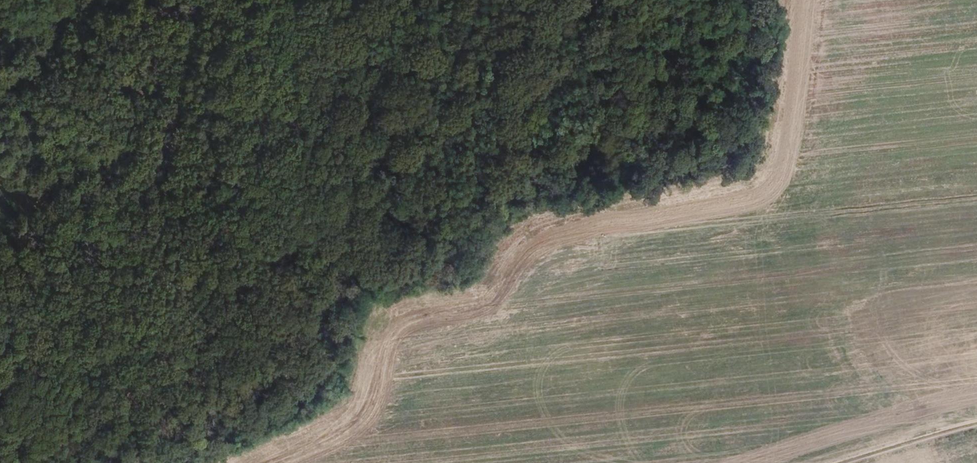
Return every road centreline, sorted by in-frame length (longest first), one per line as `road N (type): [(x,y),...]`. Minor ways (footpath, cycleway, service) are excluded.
road 1 (track): [(192,0),(172,91),(86,303),(61,462)]
road 2 (track): [(976,425),(855,462)]

